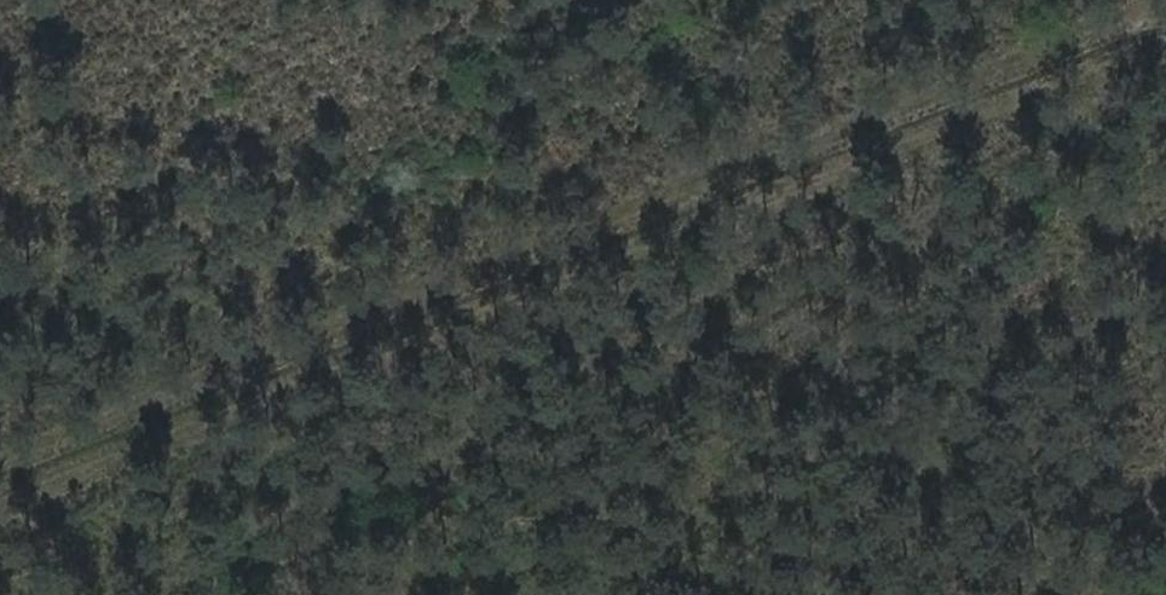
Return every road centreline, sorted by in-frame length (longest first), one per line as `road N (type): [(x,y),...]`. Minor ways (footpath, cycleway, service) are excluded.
road 1 (track): [(0,512),(1165,64)]
road 2 (track): [(0,456),(1165,8)]

